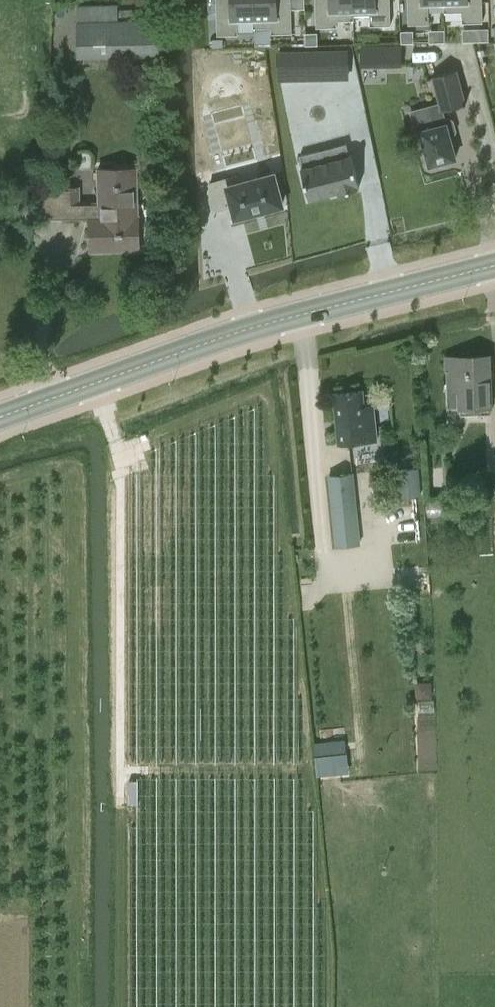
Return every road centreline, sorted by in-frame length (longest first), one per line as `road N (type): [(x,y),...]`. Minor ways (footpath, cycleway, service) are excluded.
road 1 (tertiary): [(0,416),(266,322),(494,265)]

